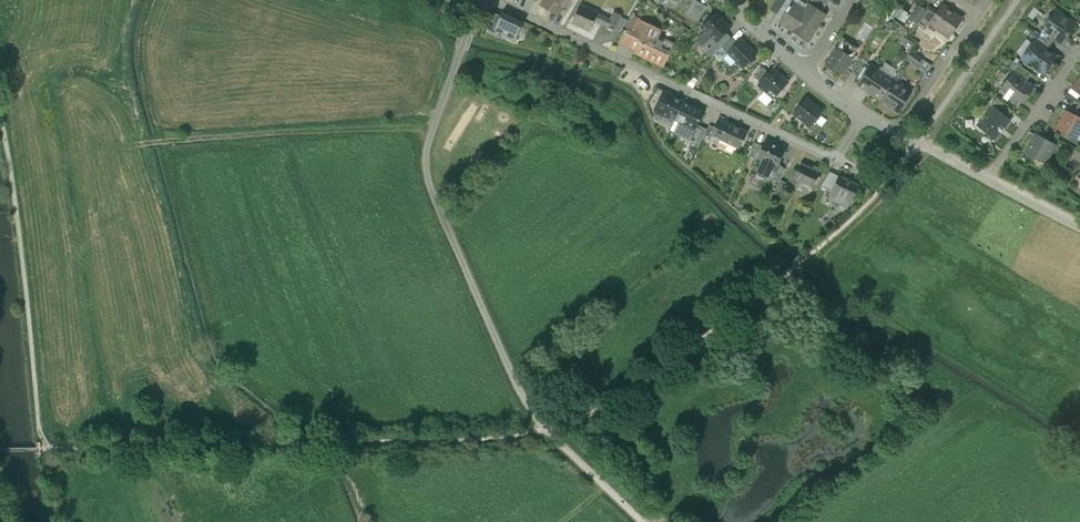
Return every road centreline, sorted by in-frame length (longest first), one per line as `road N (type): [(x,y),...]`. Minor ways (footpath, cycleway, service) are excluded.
road 1 (residential): [(480,0),(429,141),(427,176),(514,380),(545,430)]
road 2 (residential): [(836,161),(491,0)]
road 3 (track): [(126,149),(434,125)]
road 4 (residential): [(991,0),(896,134)]
road 5 (residential): [(985,178),(1079,46)]
road 6 (unclassified): [(545,430),(641,521)]

